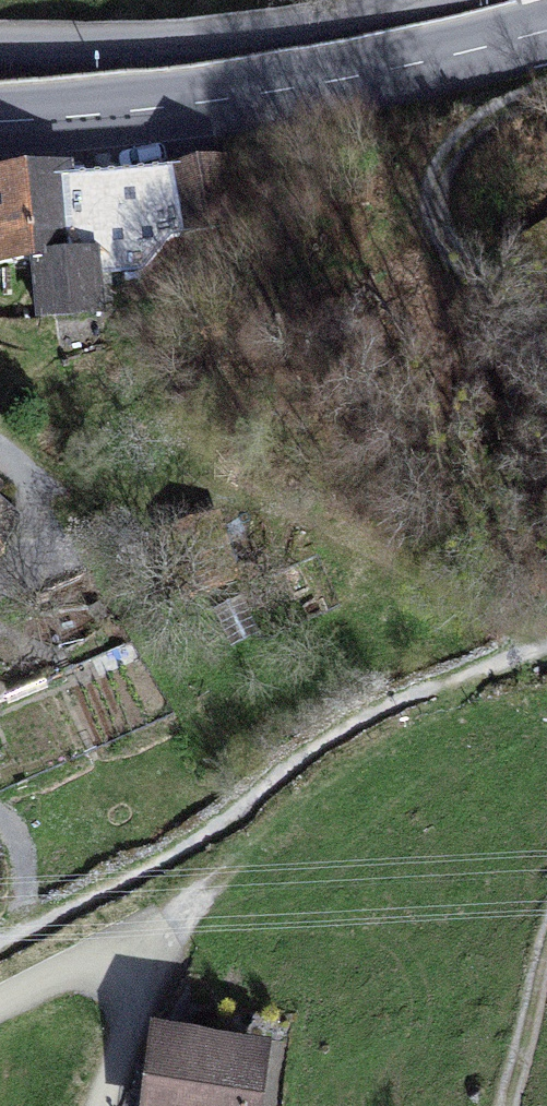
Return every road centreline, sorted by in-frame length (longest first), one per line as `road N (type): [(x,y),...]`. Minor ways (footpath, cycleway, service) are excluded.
road 1 (primary): [(546,28),(247,94),(0,119)]
road 2 (track): [(128,971),(217,869),(381,754),(469,720),(546,709)]
road 3 (residential): [(419,0),(170,42),(0,41)]
road 4 (residential): [(0,1009),(108,960),(128,971),(138,990),(132,1017)]
road 5 (track): [(511,1105),(546,963)]

